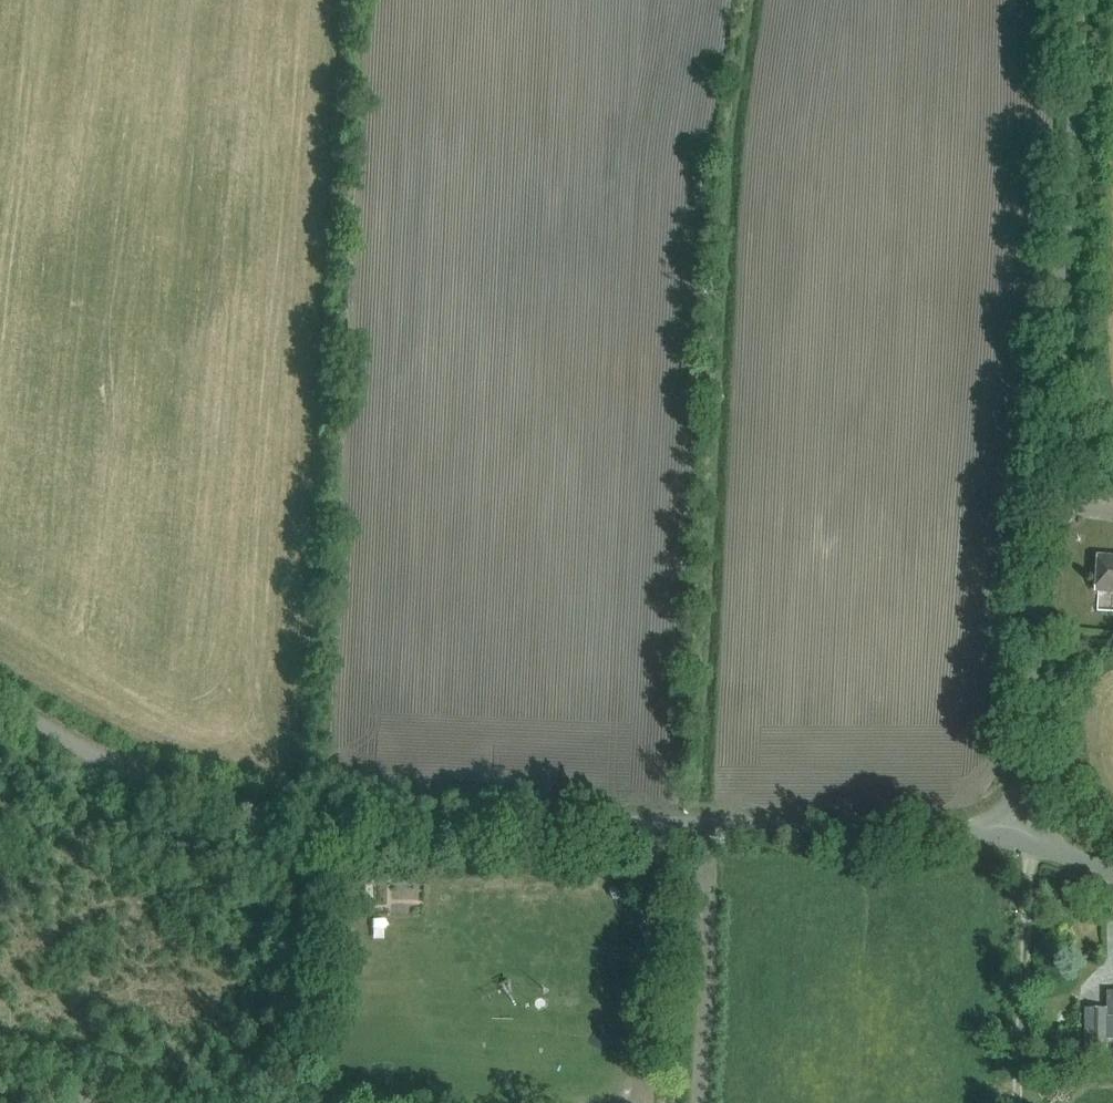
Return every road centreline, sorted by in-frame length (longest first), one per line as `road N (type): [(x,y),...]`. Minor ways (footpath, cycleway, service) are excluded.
road 1 (unclassified): [(1023,841),(944,828),(334,819),(222,802),(141,777),(0,701)]
road 2 (unclassified): [(1023,841),(1076,0)]
road 3 (track): [(664,824),(647,1102)]
road 4 (track): [(1014,1102),(1030,862),(1023,841)]

